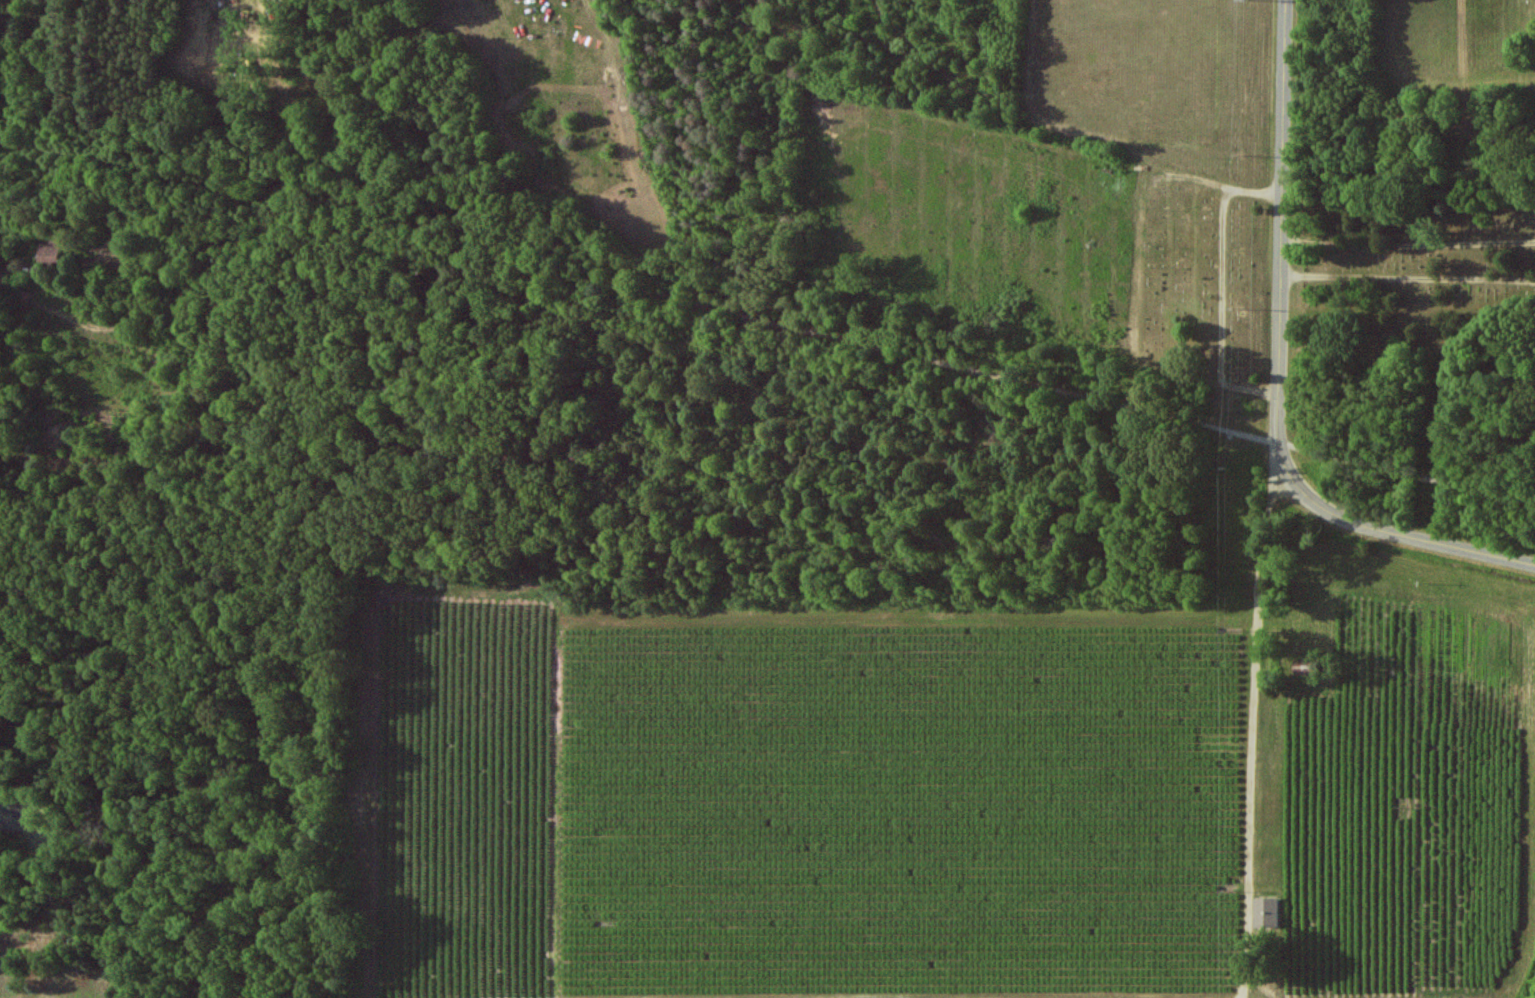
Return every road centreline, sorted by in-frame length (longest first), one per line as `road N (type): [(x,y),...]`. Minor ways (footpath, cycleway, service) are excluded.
road 1 (residential): [(1280,443),(1284,0)]
road 2 (residential): [(1534,564),(1326,510),(1298,484),(1280,443)]
road 3 (residential): [(0,281),(109,325),(134,320),(139,303)]

